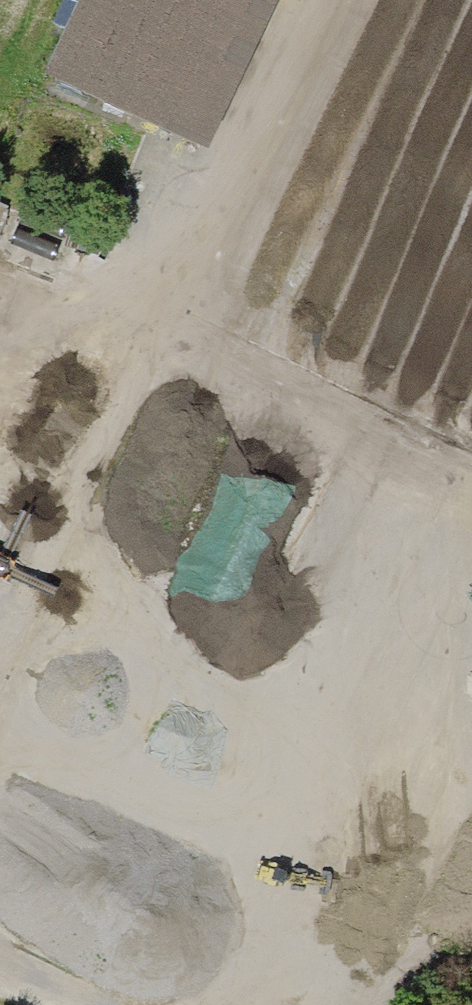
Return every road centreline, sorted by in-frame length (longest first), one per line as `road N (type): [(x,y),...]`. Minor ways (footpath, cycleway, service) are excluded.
road 1 (track): [(356,0),(0,700)]
road 2 (track): [(471,559),(150,405)]

